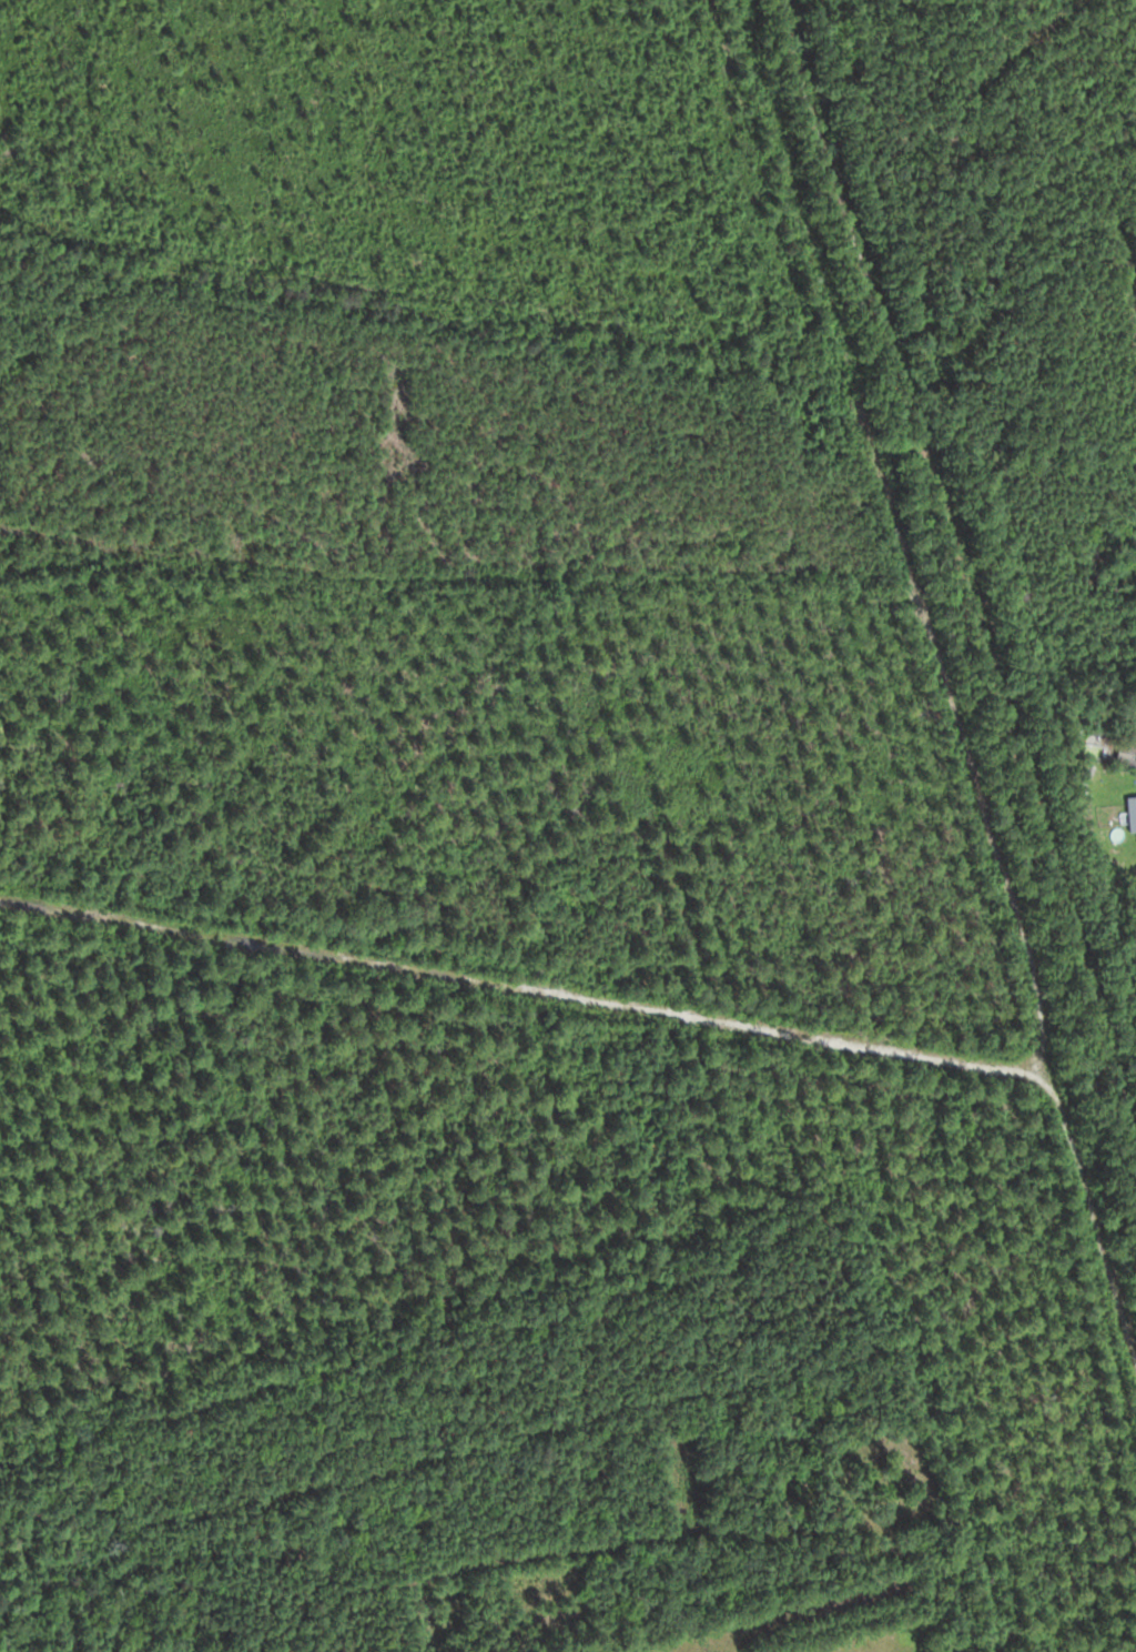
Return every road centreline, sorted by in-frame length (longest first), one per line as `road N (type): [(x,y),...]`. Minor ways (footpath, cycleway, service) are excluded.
road 1 (track): [(880,1048),(0,901)]

